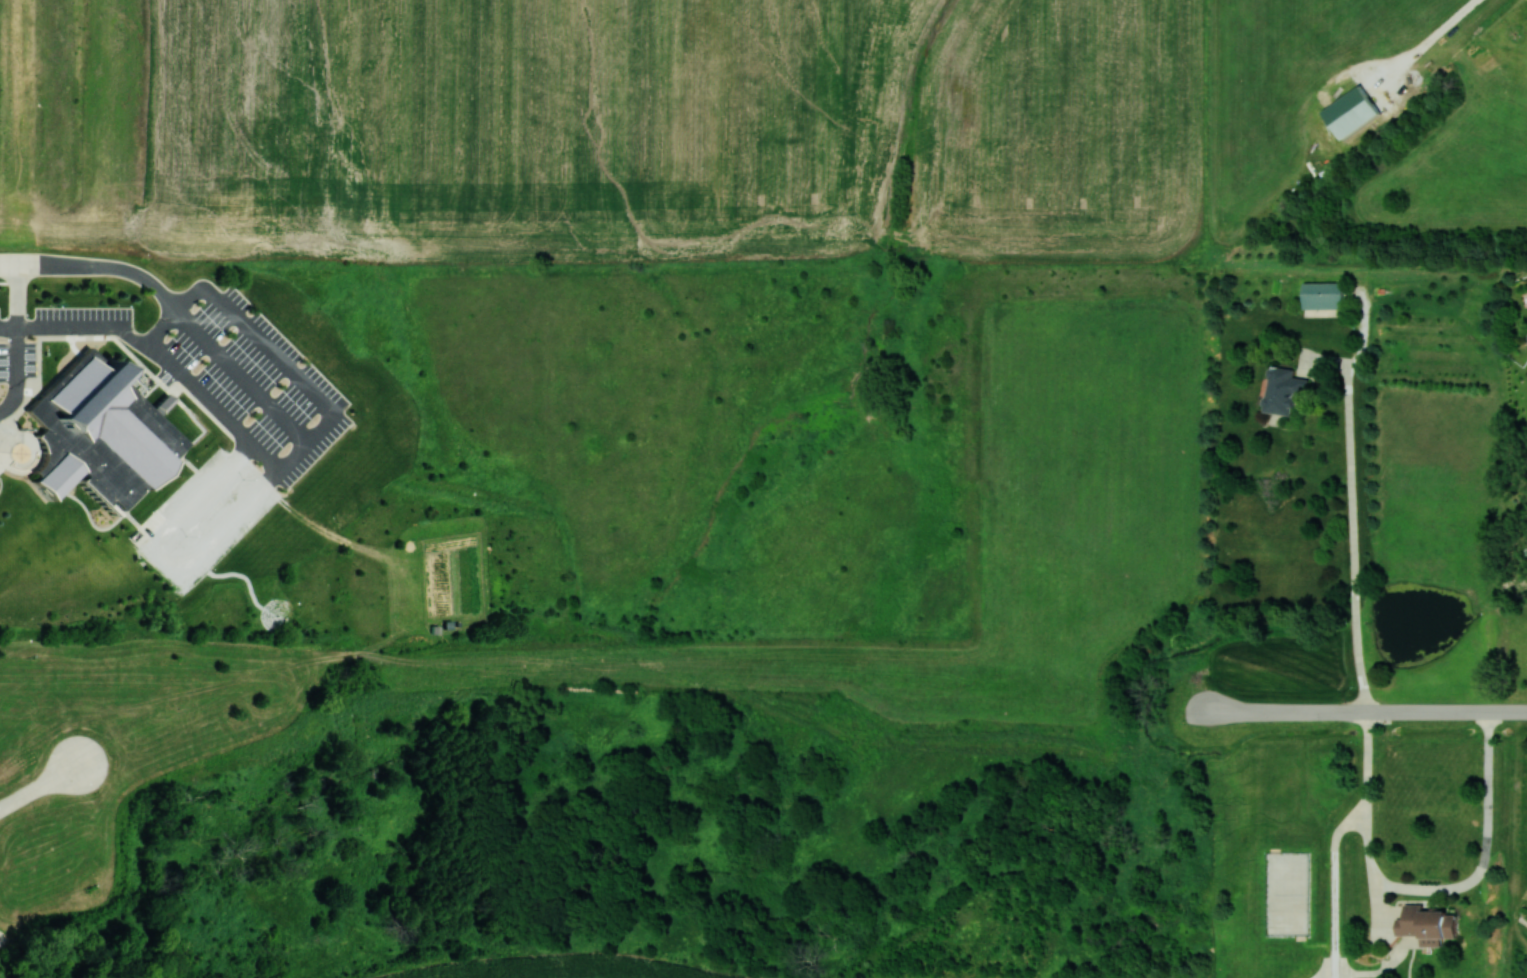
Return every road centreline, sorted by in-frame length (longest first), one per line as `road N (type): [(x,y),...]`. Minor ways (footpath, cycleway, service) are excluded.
road 1 (residential): [(1526,711),(1204,707)]
road 2 (residential): [(25,0),(18,262)]

